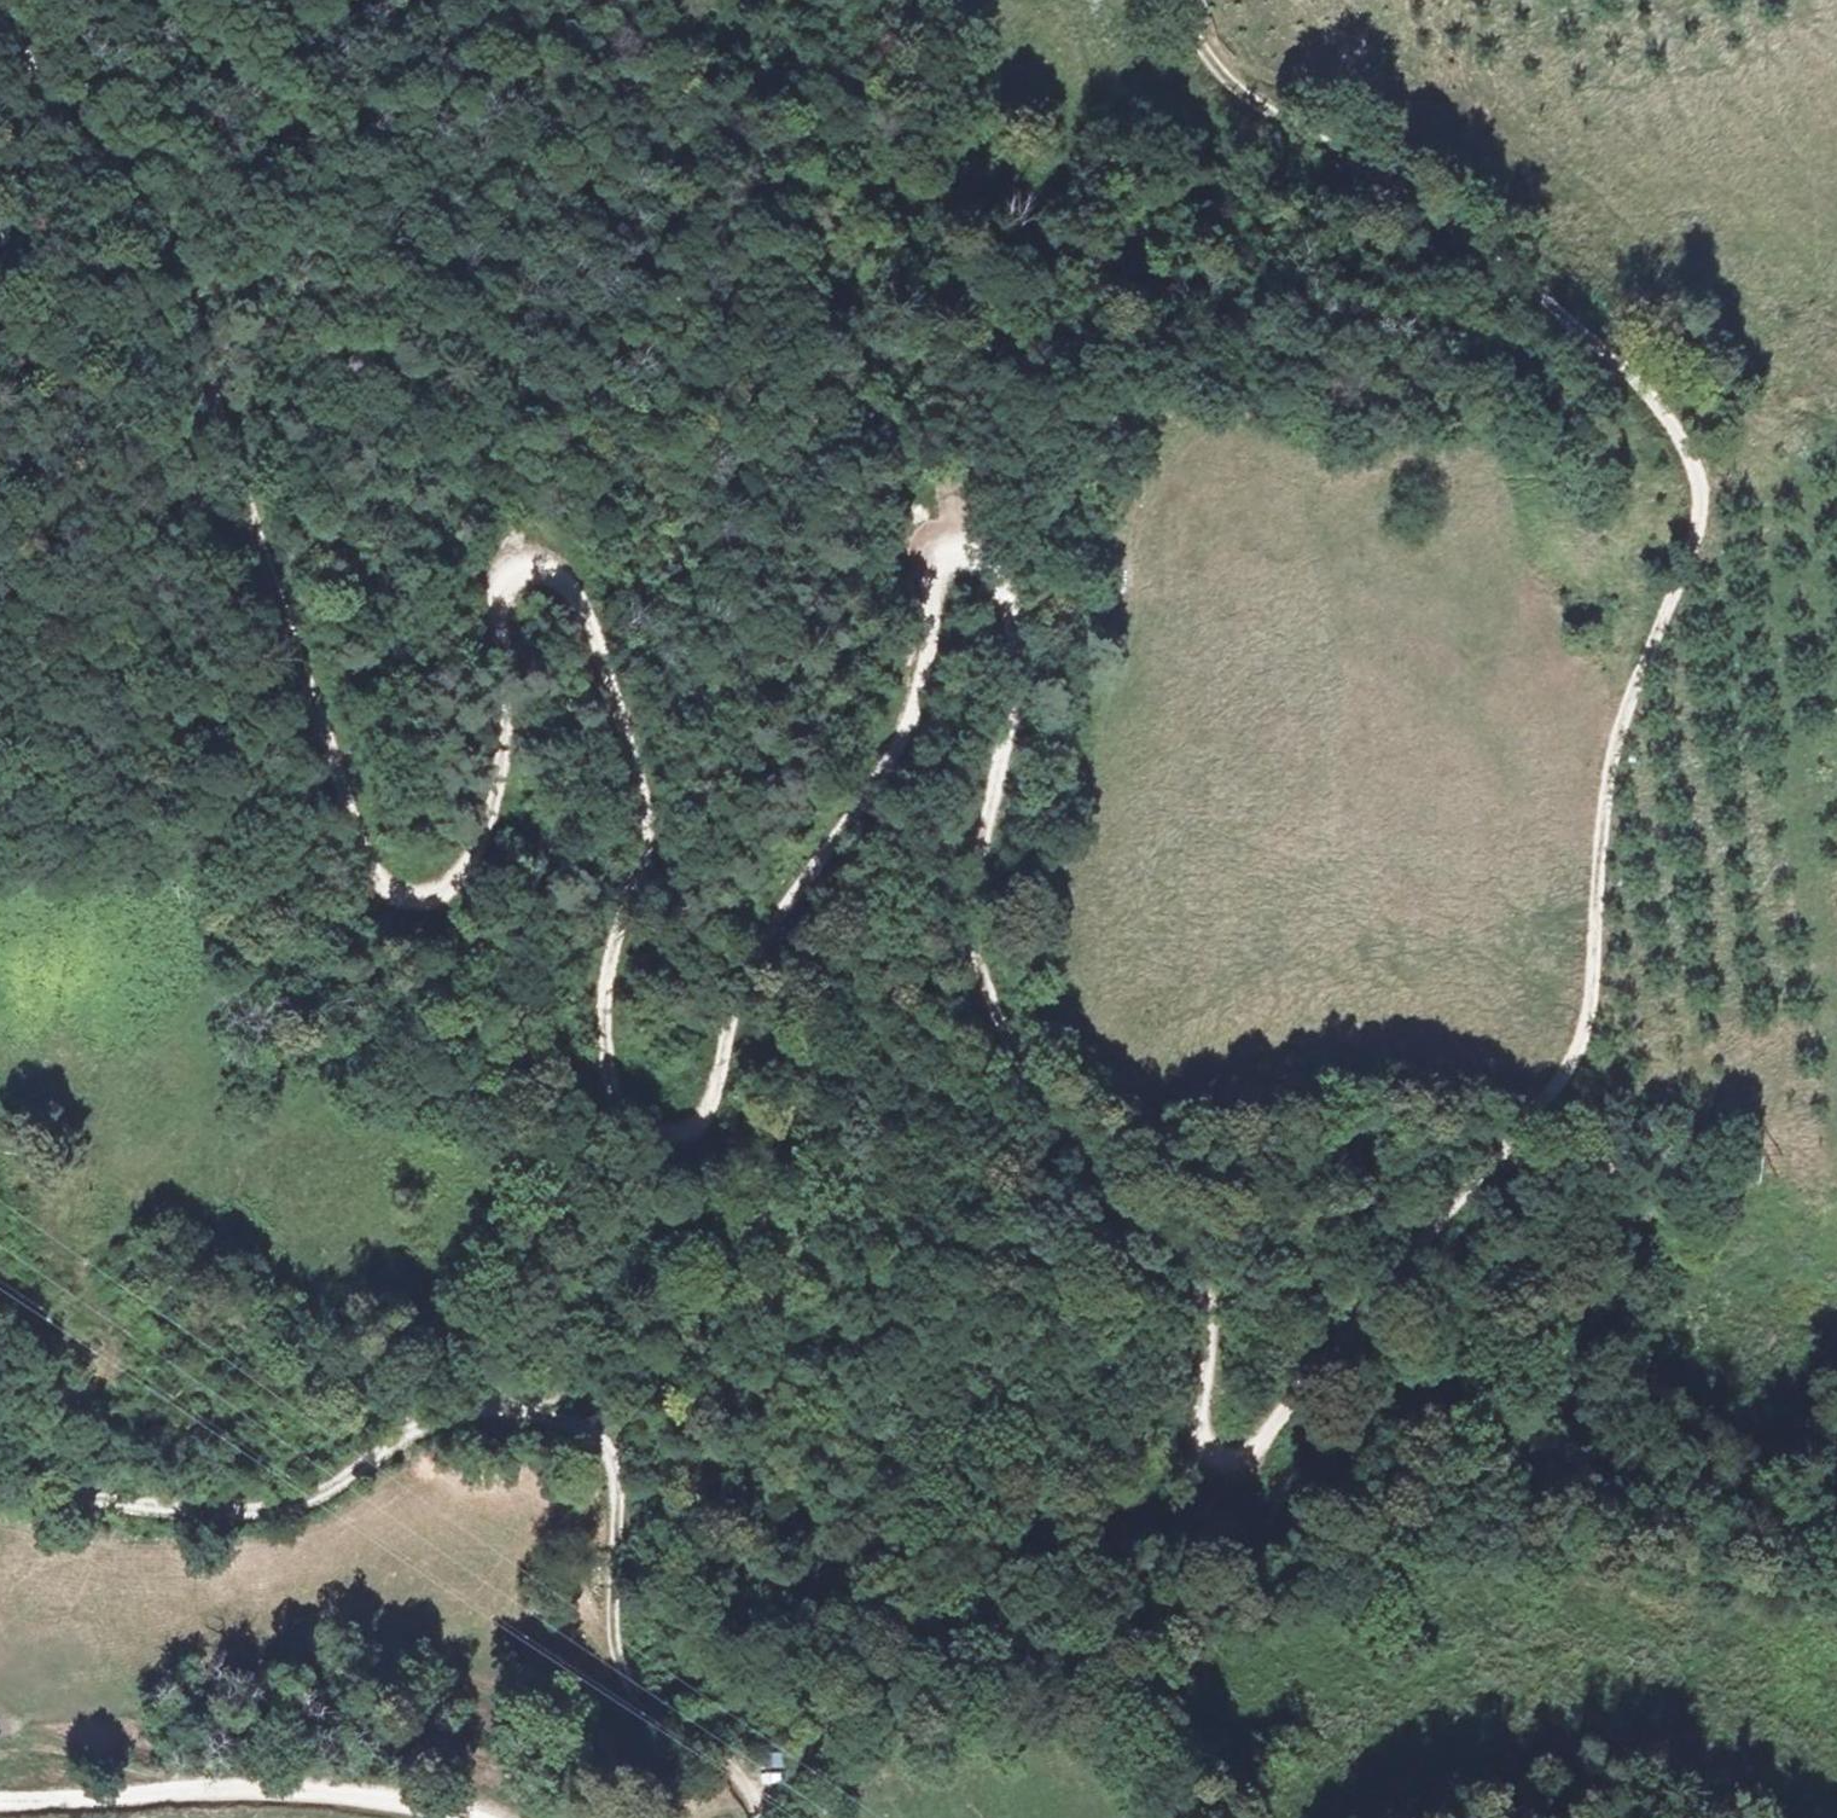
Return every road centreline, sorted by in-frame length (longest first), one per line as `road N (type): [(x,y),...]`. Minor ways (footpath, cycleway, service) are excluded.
road 1 (track): [(0,16),(66,122),(142,190),(180,239),(245,528),(367,866),(389,893),(424,892),(456,875),(488,832),(507,730),(493,614),(505,584),(526,571),(549,572),(584,613),(654,783),(646,862),(613,937),(601,1026),(628,1126),(672,1139),(708,1106),(751,954),(843,815),(906,693),(934,575),(953,562),(989,570),(1019,650),(1022,696),(974,877),(969,942),(976,995),(1016,1078),(1152,1220),(1197,1282),(1209,1335),(1203,1455),(1226,1474),(1258,1459),(1290,1403),(1436,1220),(1513,1147),(1551,1099),(1587,1027),(1603,807),(1628,708),(1703,507),(1692,452),(1632,375),(1502,266),(1226,78),(1174,0)]
road 2 (track): [(0,1804),(329,1794),(478,1817)]

